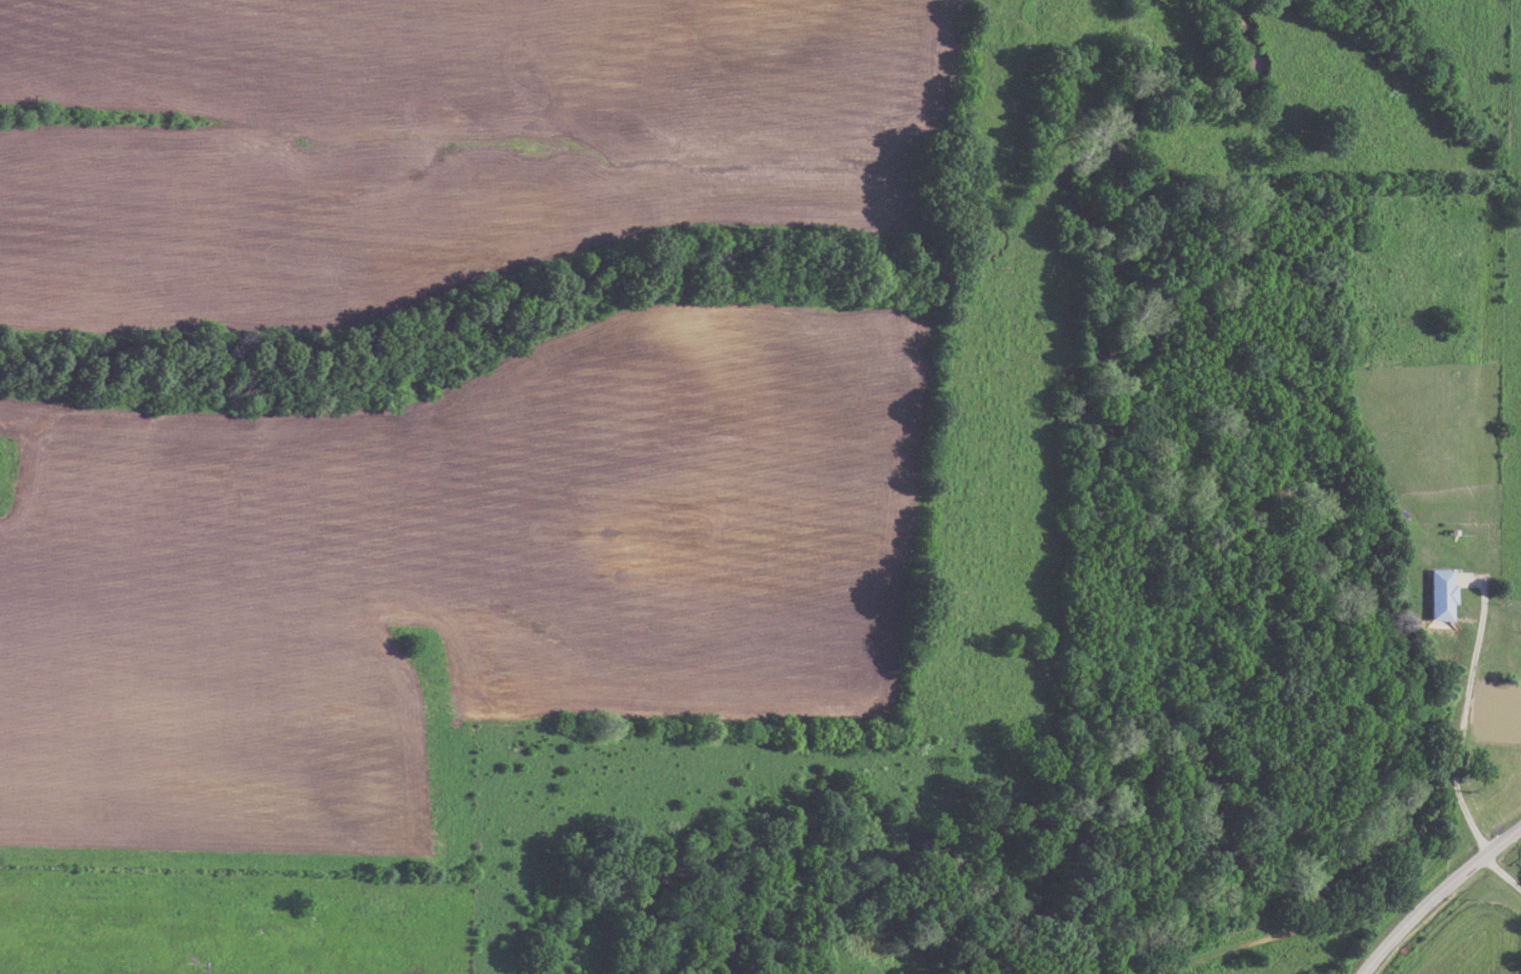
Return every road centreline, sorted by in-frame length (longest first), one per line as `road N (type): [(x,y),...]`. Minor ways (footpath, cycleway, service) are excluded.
road 1 (tertiary): [(1362,973),(1411,914),(1520,831)]

